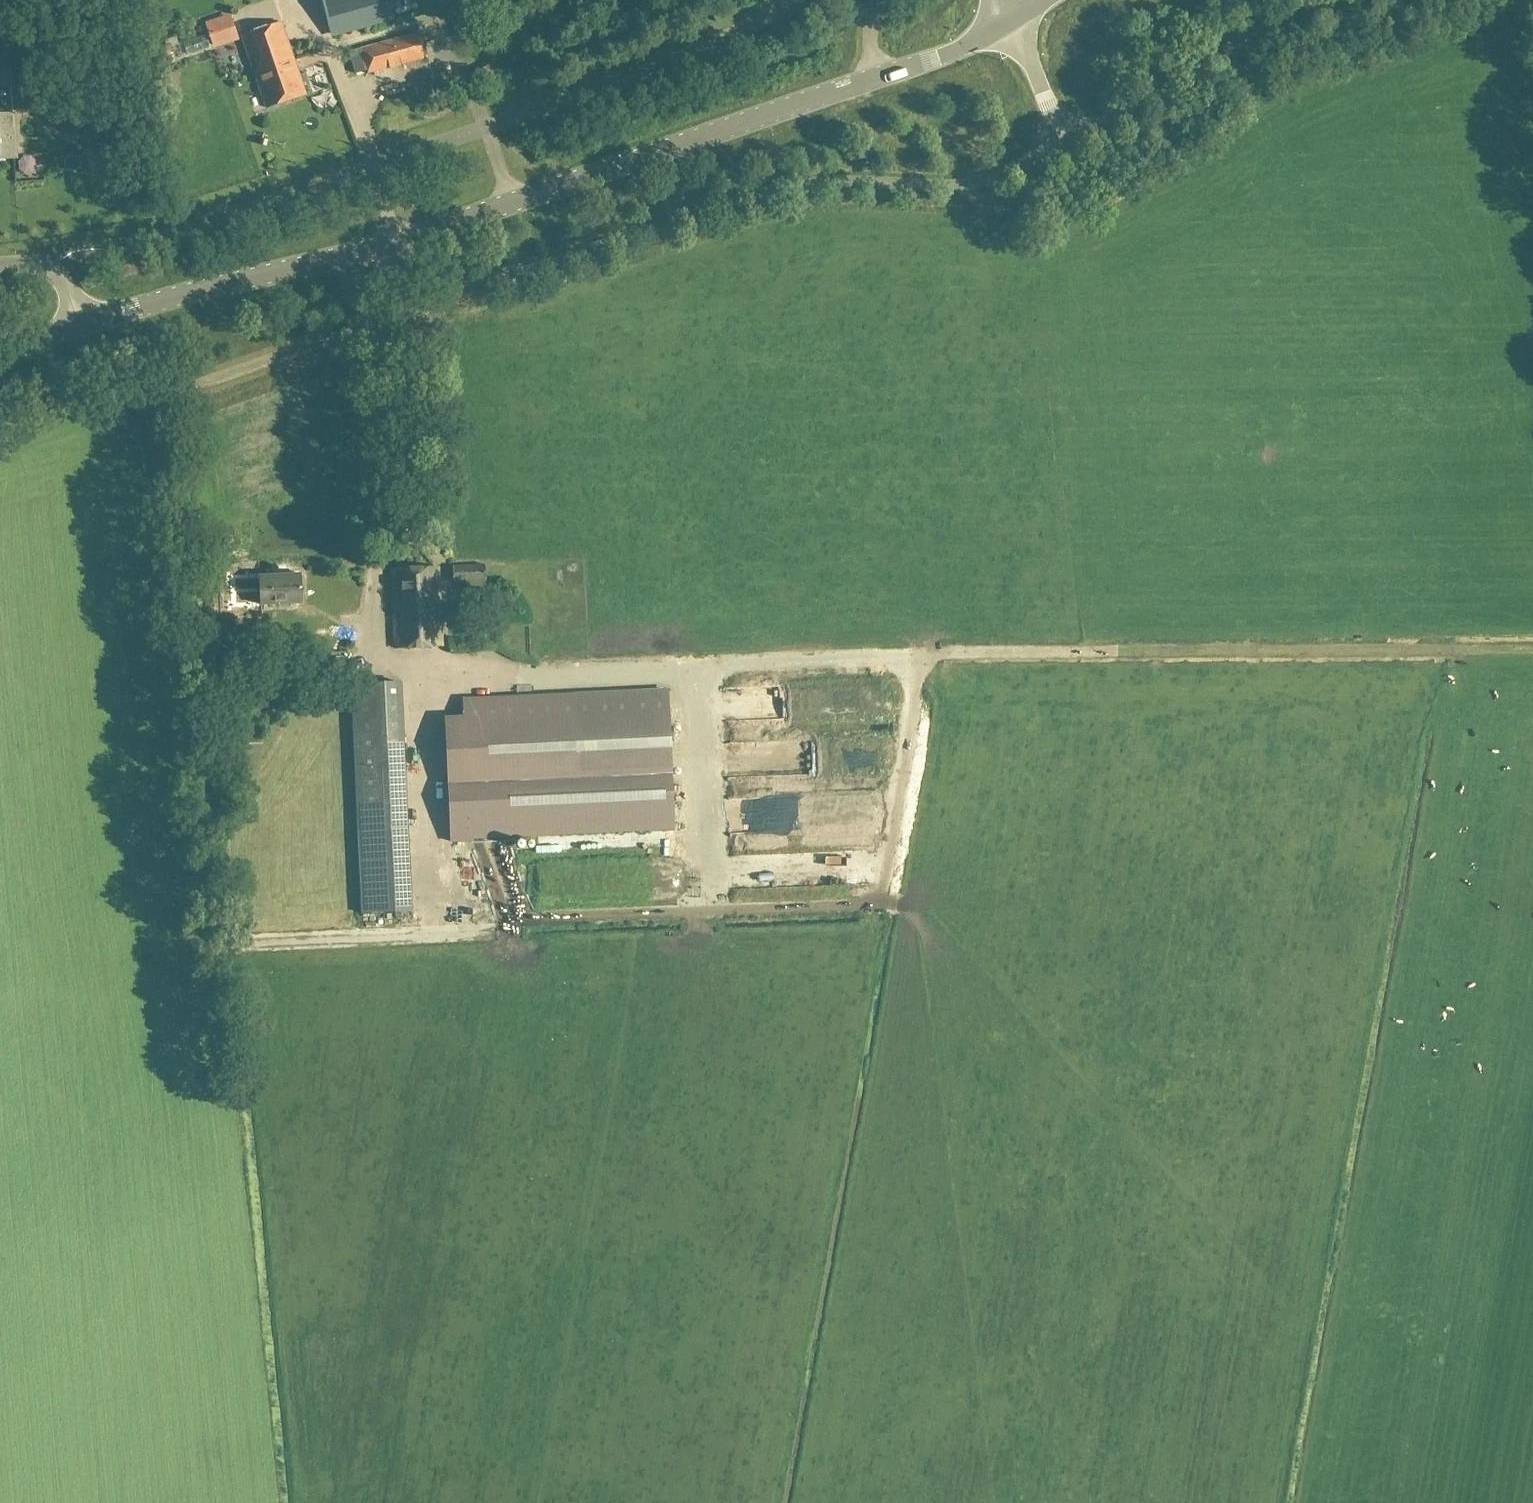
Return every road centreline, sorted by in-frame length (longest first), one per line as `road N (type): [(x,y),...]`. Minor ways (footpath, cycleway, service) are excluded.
road 1 (tertiary): [(82,329),(477,218),(933,58),(1007,23)]
road 2 (unclassified): [(165,396),(772,190),(826,181),(950,188),(991,182),(1063,142)]
road 3 (track): [(1532,650),(1120,655)]
road 4 (unclassified): [(1063,142),(1150,103),(1257,31),(1345,0)]
road 5 (unclassified): [(1063,142),(1007,23)]

